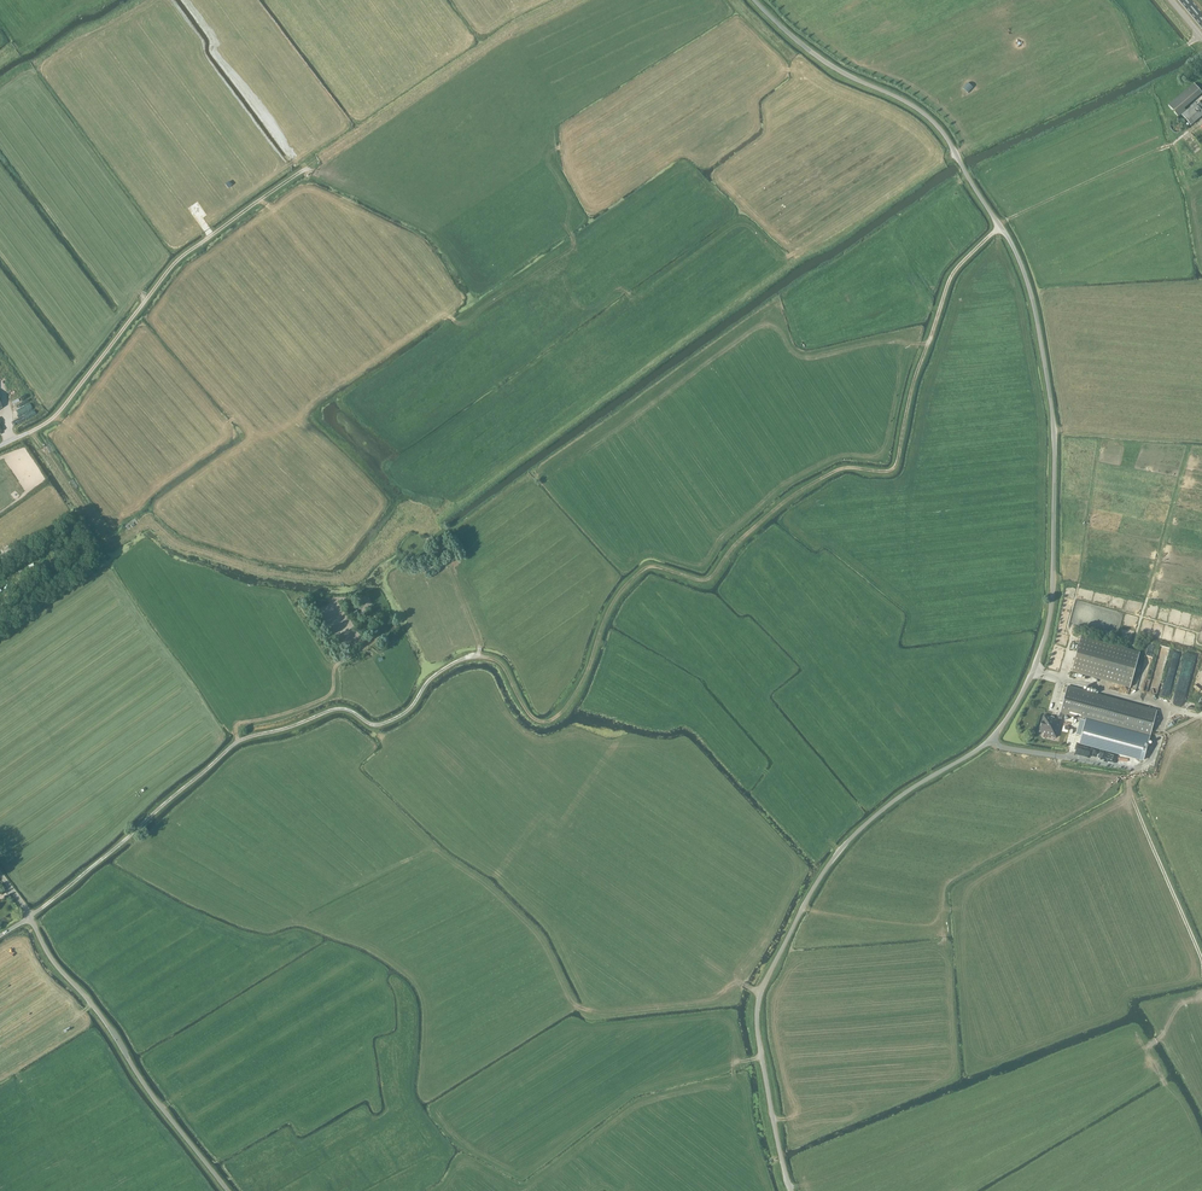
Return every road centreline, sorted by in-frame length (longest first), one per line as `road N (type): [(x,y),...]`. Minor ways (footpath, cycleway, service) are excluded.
road 1 (unclassified): [(791,1190),(761,1054),(761,990),(839,851),(894,800),(983,745),(1023,691),(1051,608),(1054,427),(1018,257),(946,138),(916,108),(815,55),(755,0)]
road 2 (track): [(128,837),(236,741),(337,709),(375,726),(393,721),(444,668),(477,657)]
road 3 (track): [(19,437),(55,418),(178,260),(290,180)]
road 4 (track): [(1032,672),(1167,705),(1145,767),(990,740)]
road 5 (unclassified): [(227,1190),(49,955),(30,917)]
road 6 (track): [(188,0),(294,158),(203,225)]
road 7 (track): [(1201,121),(1176,141),(999,225)]
road 8 (track): [(372,641),(335,668),(332,694),(238,724),(237,741)]
road 9 (track): [(30,917),(128,837)]

